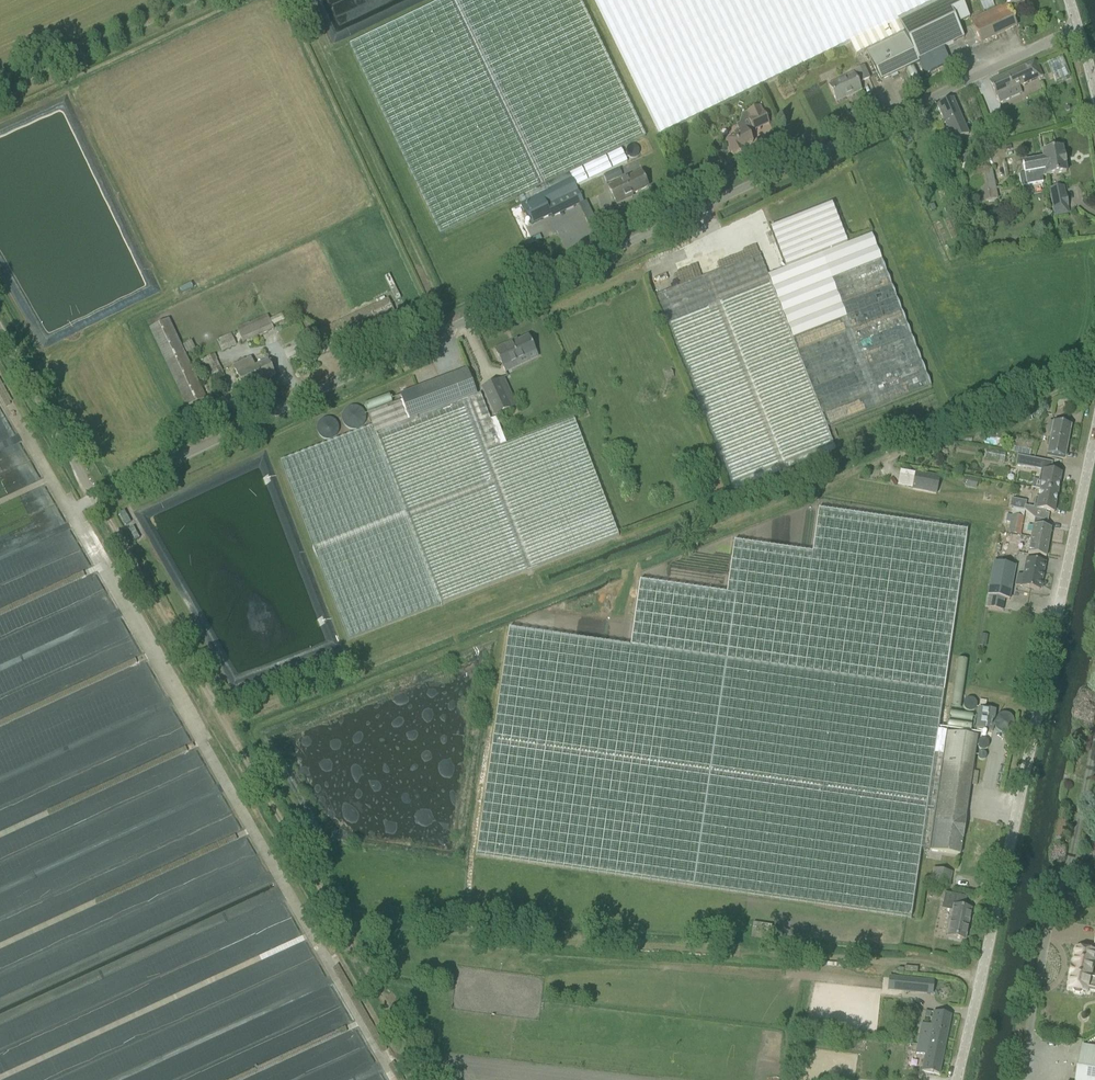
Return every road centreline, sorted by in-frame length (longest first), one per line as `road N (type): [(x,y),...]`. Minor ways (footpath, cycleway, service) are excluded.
road 1 (unclassified): [(94,498),(1078,28)]
road 2 (track): [(226,718),(1064,389),(1094,384)]
road 3 (track): [(94,498),(432,1079)]
road 4 (tertiary): [(956,1079),(1094,435)]
road 5 (track): [(343,930),(983,978)]
road 6 (track): [(451,329),(295,0)]
road 7 (track): [(0,95),(208,0)]
road 8 (unclassified): [(1015,1079),(1049,913),(1070,858)]
road 9 (unclassified): [(94,498),(0,331)]

